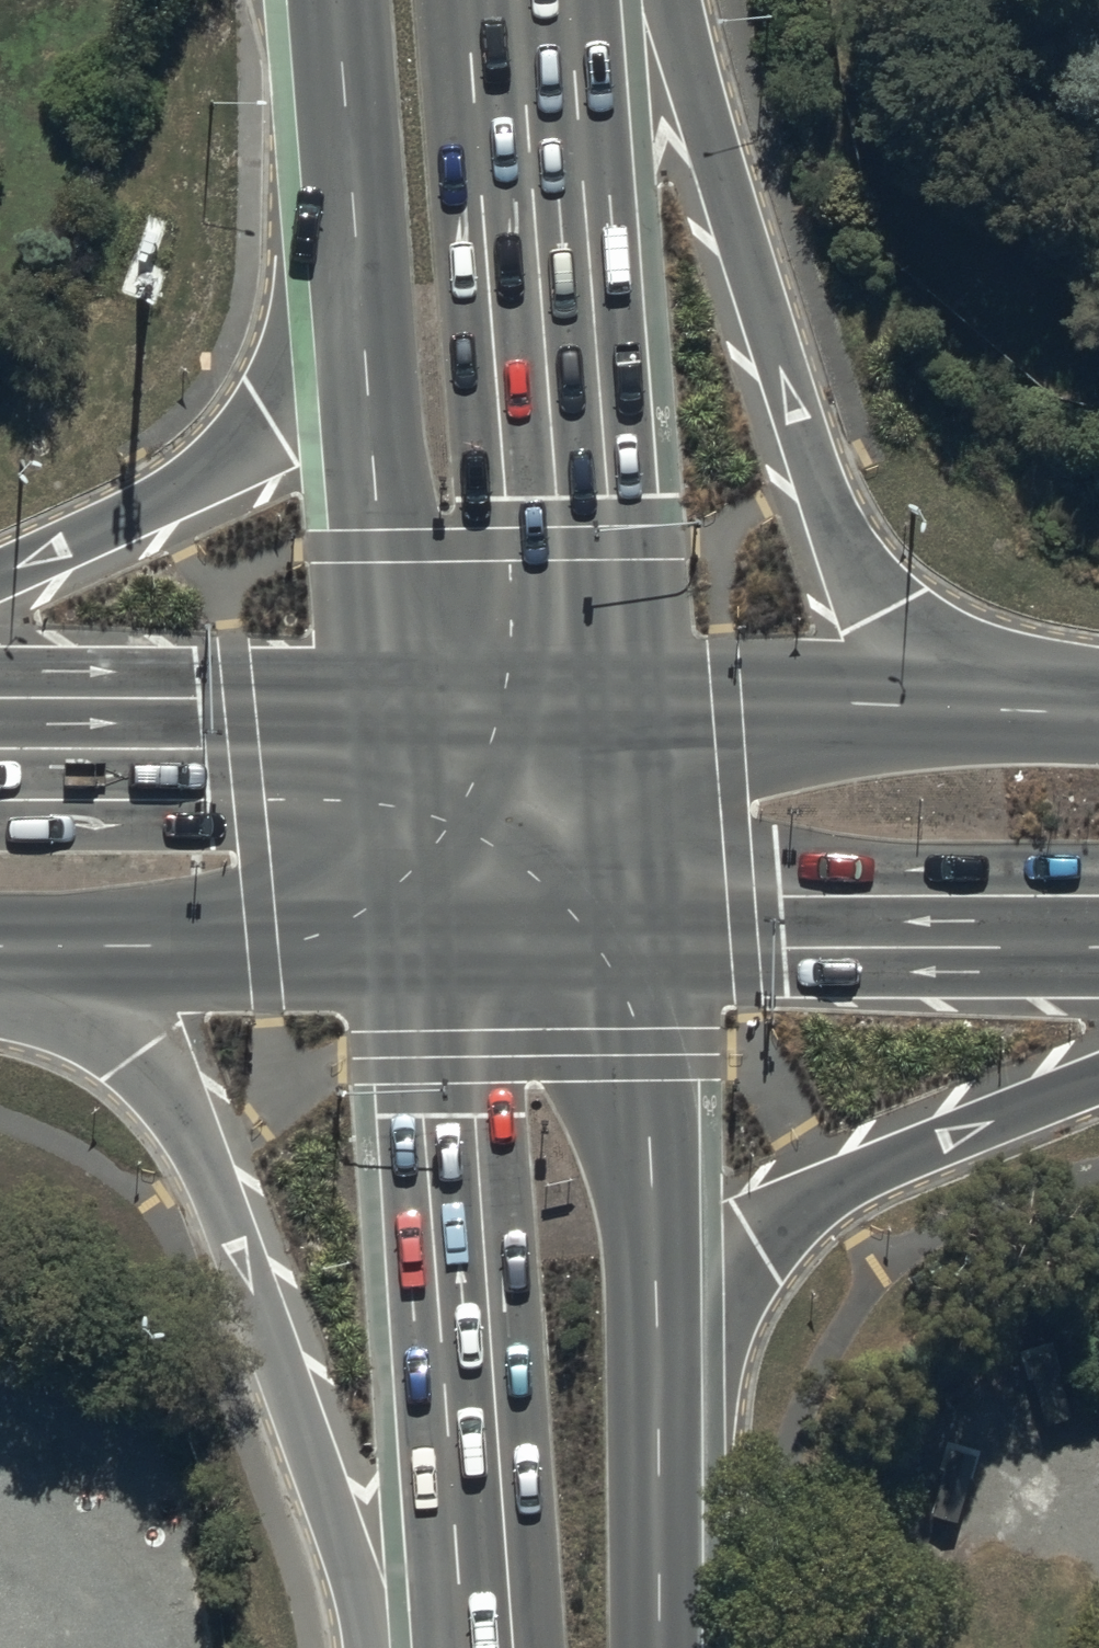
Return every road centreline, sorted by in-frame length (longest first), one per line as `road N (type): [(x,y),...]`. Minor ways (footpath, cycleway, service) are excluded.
road 1 (trunk): [(673,0),(808,456),(861,579),(888,614),(941,648),(1098,700)]
road 2 (trunk): [(360,1647),(353,1571),(207,1162),(179,1110),(134,1057),(83,1026),(0,998)]
road 3 (secondary): [(549,0),(613,730)]
road 4 (secondary): [(464,1647),(414,945)]
road 5 (trunk): [(1098,1080),(969,1129),(783,1221),(757,1246),(694,1351),(657,1433)]
road 6 (trunk): [(0,575),(185,489),(268,423),(320,315),(352,167)]
road 7 (secondary): [(397,733),(352,167)]
road 8 (secondary): [(638,945),(657,1433)]
road 9 (trunk): [(613,730),(1098,723)]
road 10 (trunk): [(1098,945),(638,945)]
road 11 (trunk): [(414,945),(0,945)]
road 12 (trunk): [(0,737),(397,733)]
road 13 (trunk): [(638,945),(414,945)]
road 14 (secondary): [(613,730),(638,945)]
road 15 (trunk): [(397,733),(613,730)]
road 16 (secondary): [(657,1433),(659,1647)]
road 17 (secondary): [(414,945),(397,733)]
road 18 (secondary): [(352,167),(340,0)]

